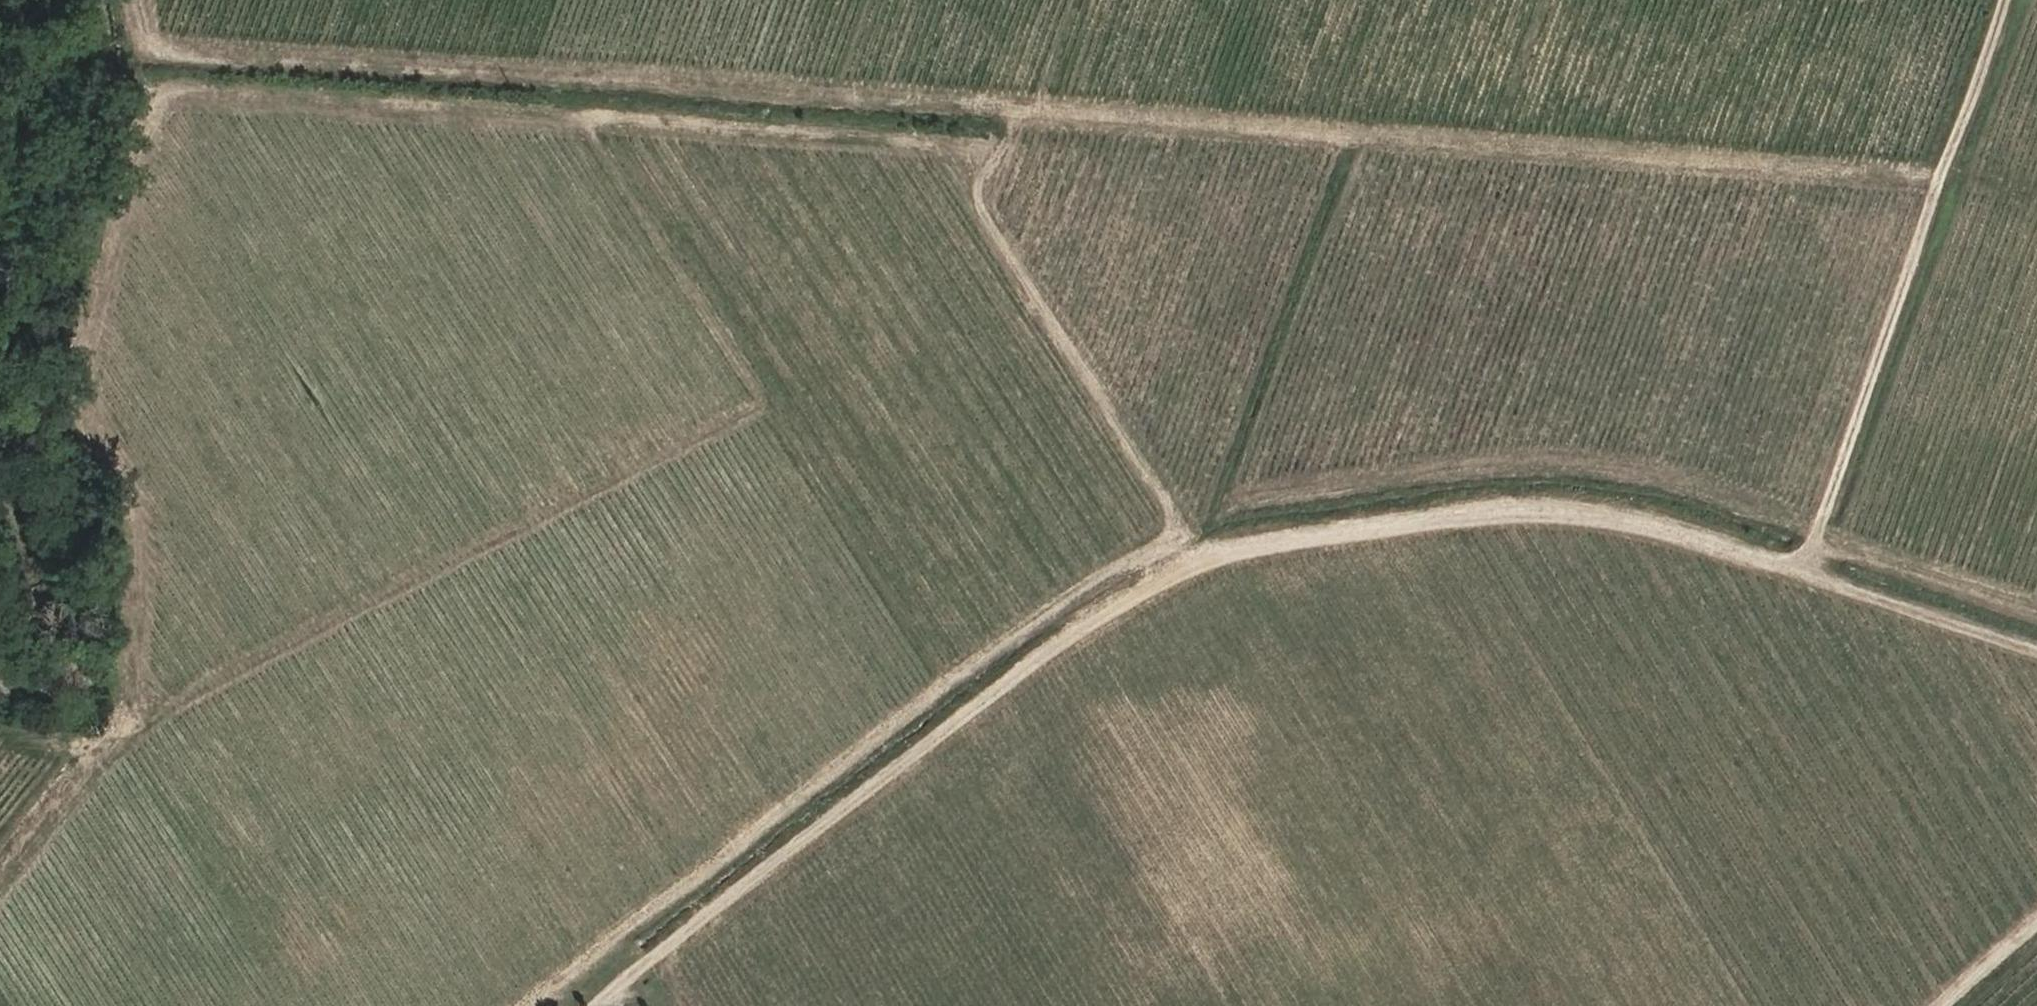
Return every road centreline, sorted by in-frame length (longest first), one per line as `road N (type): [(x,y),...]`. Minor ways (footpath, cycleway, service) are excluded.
road 1 (track): [(590,1005),(1025,665),(1159,579),(1246,545),(1524,509),(1650,522),(2036,648)]
road 2 (track): [(525,1005),(1028,624),(1174,534),(1174,507),(983,207),(979,175),(1022,104)]
road 3 (track): [(0,875),(138,711),(765,399),(950,683)]
road 4 (track): [(592,117),(155,90),(88,365),(89,419),(129,450),(141,573),(138,711)]
road 5 (track): [(1945,172),(1022,104)]
road 6 (track): [(1022,104),(183,47),(152,37),(145,0)]
road 7 (track): [(765,399),(592,117),(914,140),(979,175)]
road 8 (track): [(1945,172),(1807,573)]
road 9 (track): [(2007,0),(1945,172)]
road 10 (track): [(2036,919),(1936,1005)]

